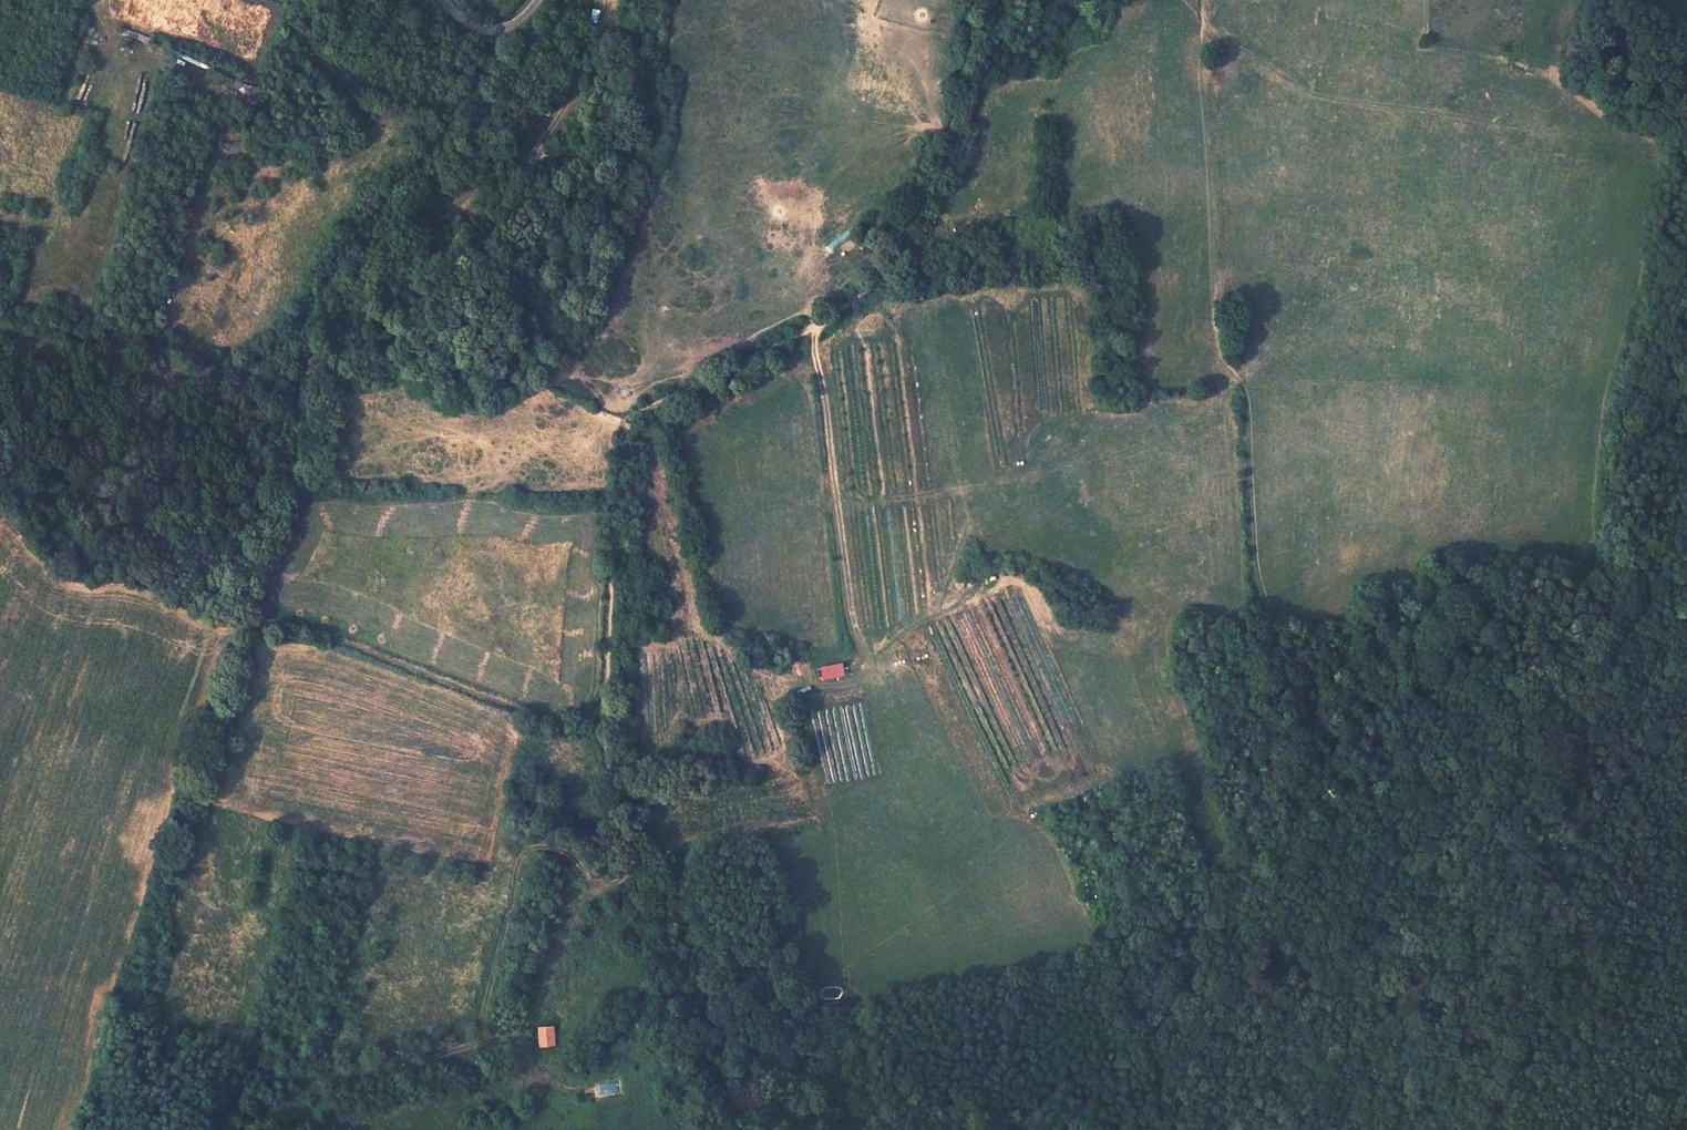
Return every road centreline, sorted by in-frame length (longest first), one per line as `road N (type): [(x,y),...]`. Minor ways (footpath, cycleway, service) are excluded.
road 1 (track): [(971,0),(952,123),(904,217),(888,269),(824,322),(635,418),(616,491),(602,727)]
road 2 (track): [(602,727),(510,706),(281,625),(217,631)]
road 3 (track): [(606,0),(594,51),(558,117),(494,188),(429,224)]

